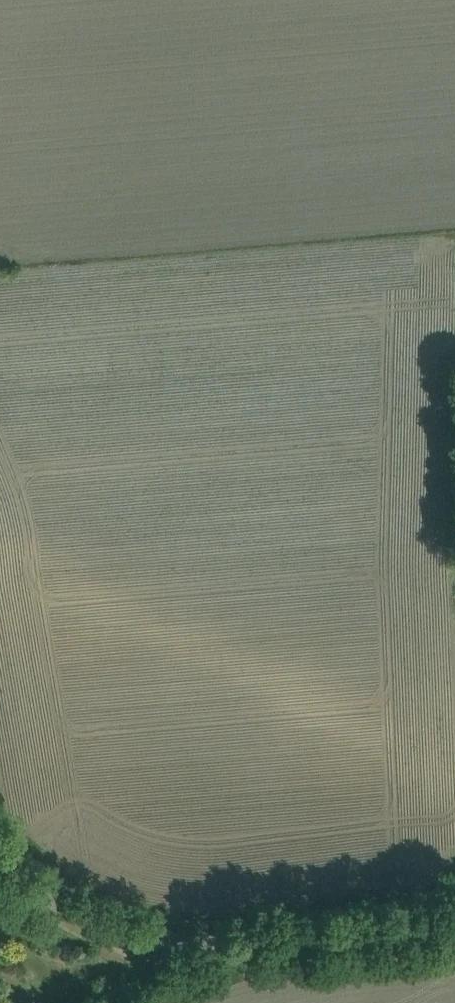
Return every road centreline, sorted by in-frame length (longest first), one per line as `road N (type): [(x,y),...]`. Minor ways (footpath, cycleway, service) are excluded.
road 1 (unclassified): [(0,860),(72,910),(155,940),(248,942),(454,918)]

